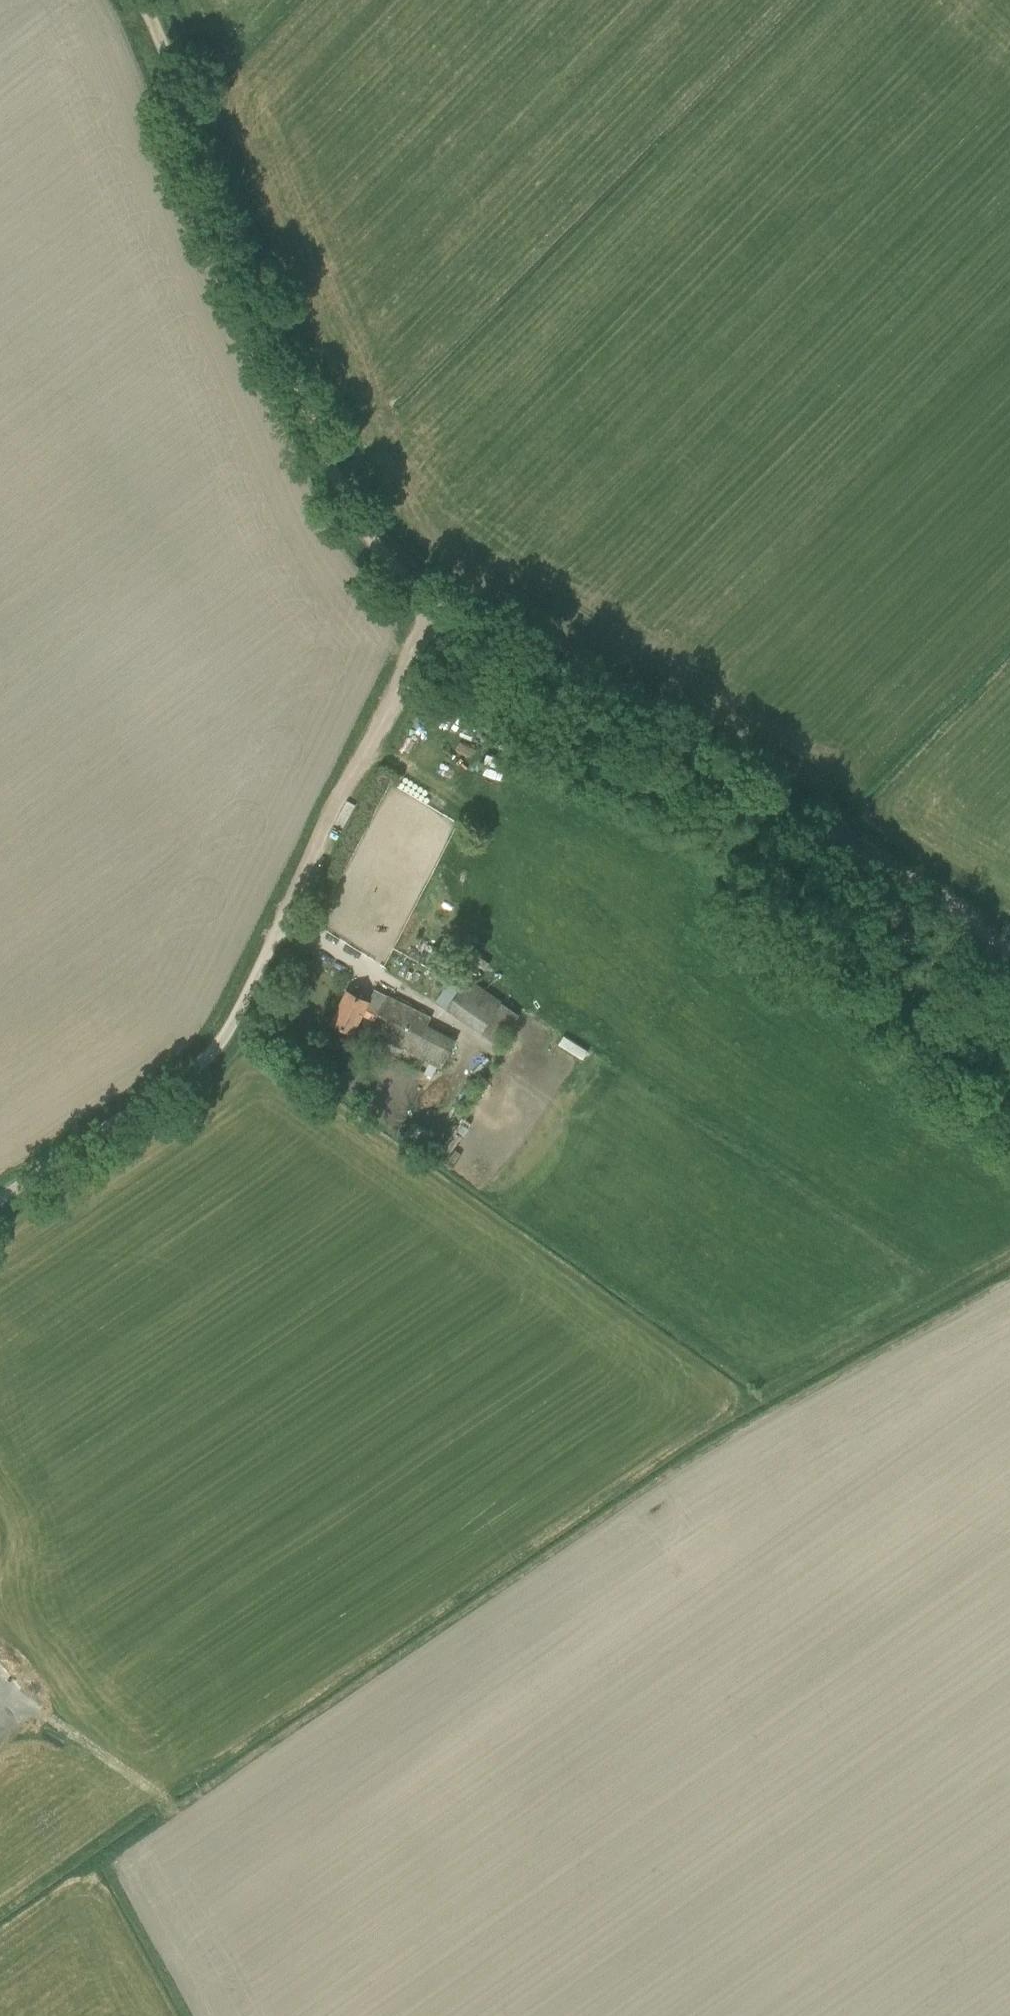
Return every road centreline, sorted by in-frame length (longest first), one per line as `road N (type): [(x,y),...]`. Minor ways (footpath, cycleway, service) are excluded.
road 1 (track): [(143,0),(346,502),(391,567),(437,608)]
road 2 (track): [(437,608),(1009,950)]
road 3 (unclassified): [(0,1199),(195,1069),(240,1011),(283,920)]
road 4 (track): [(437,608),(283,920)]

